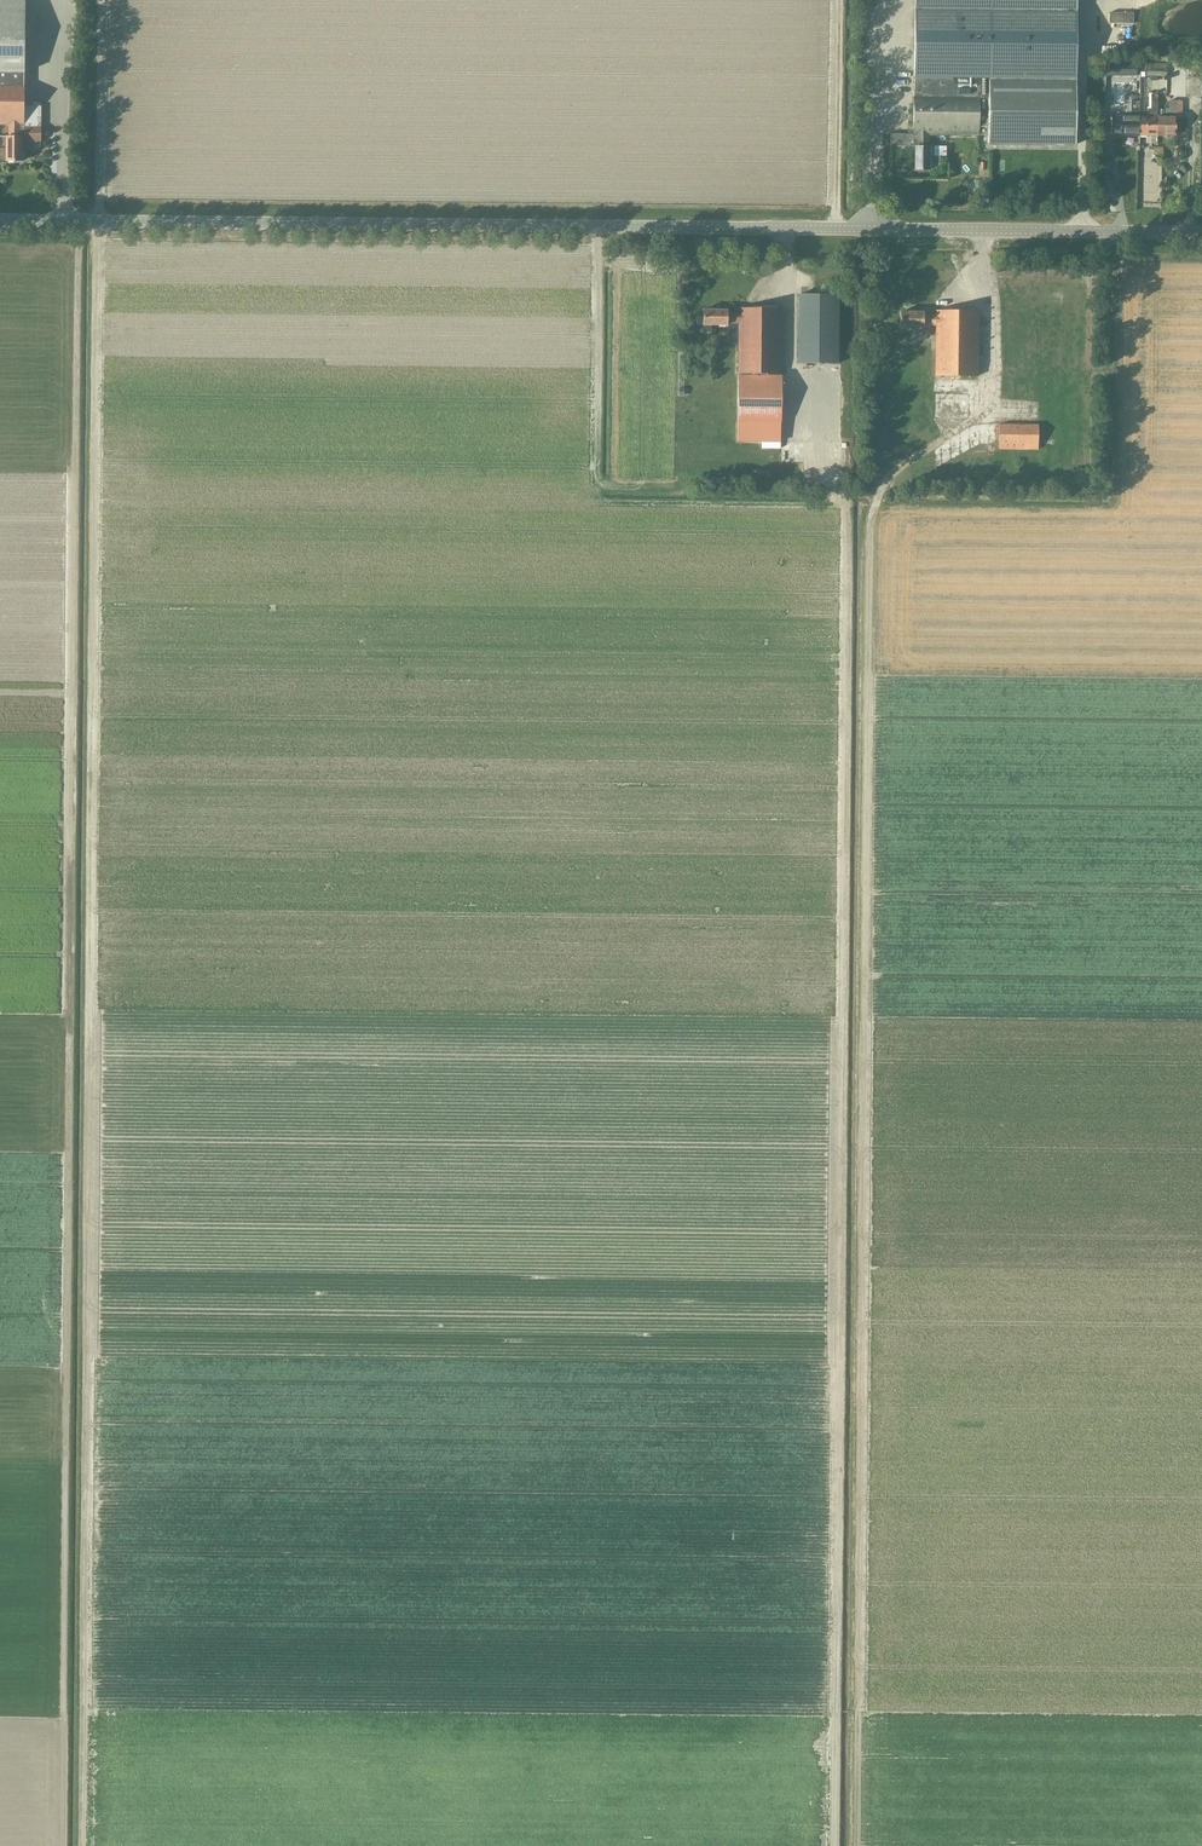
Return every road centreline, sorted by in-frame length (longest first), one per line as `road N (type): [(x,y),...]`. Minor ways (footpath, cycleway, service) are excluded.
road 1 (unclassified): [(1201,232),(0,220)]

